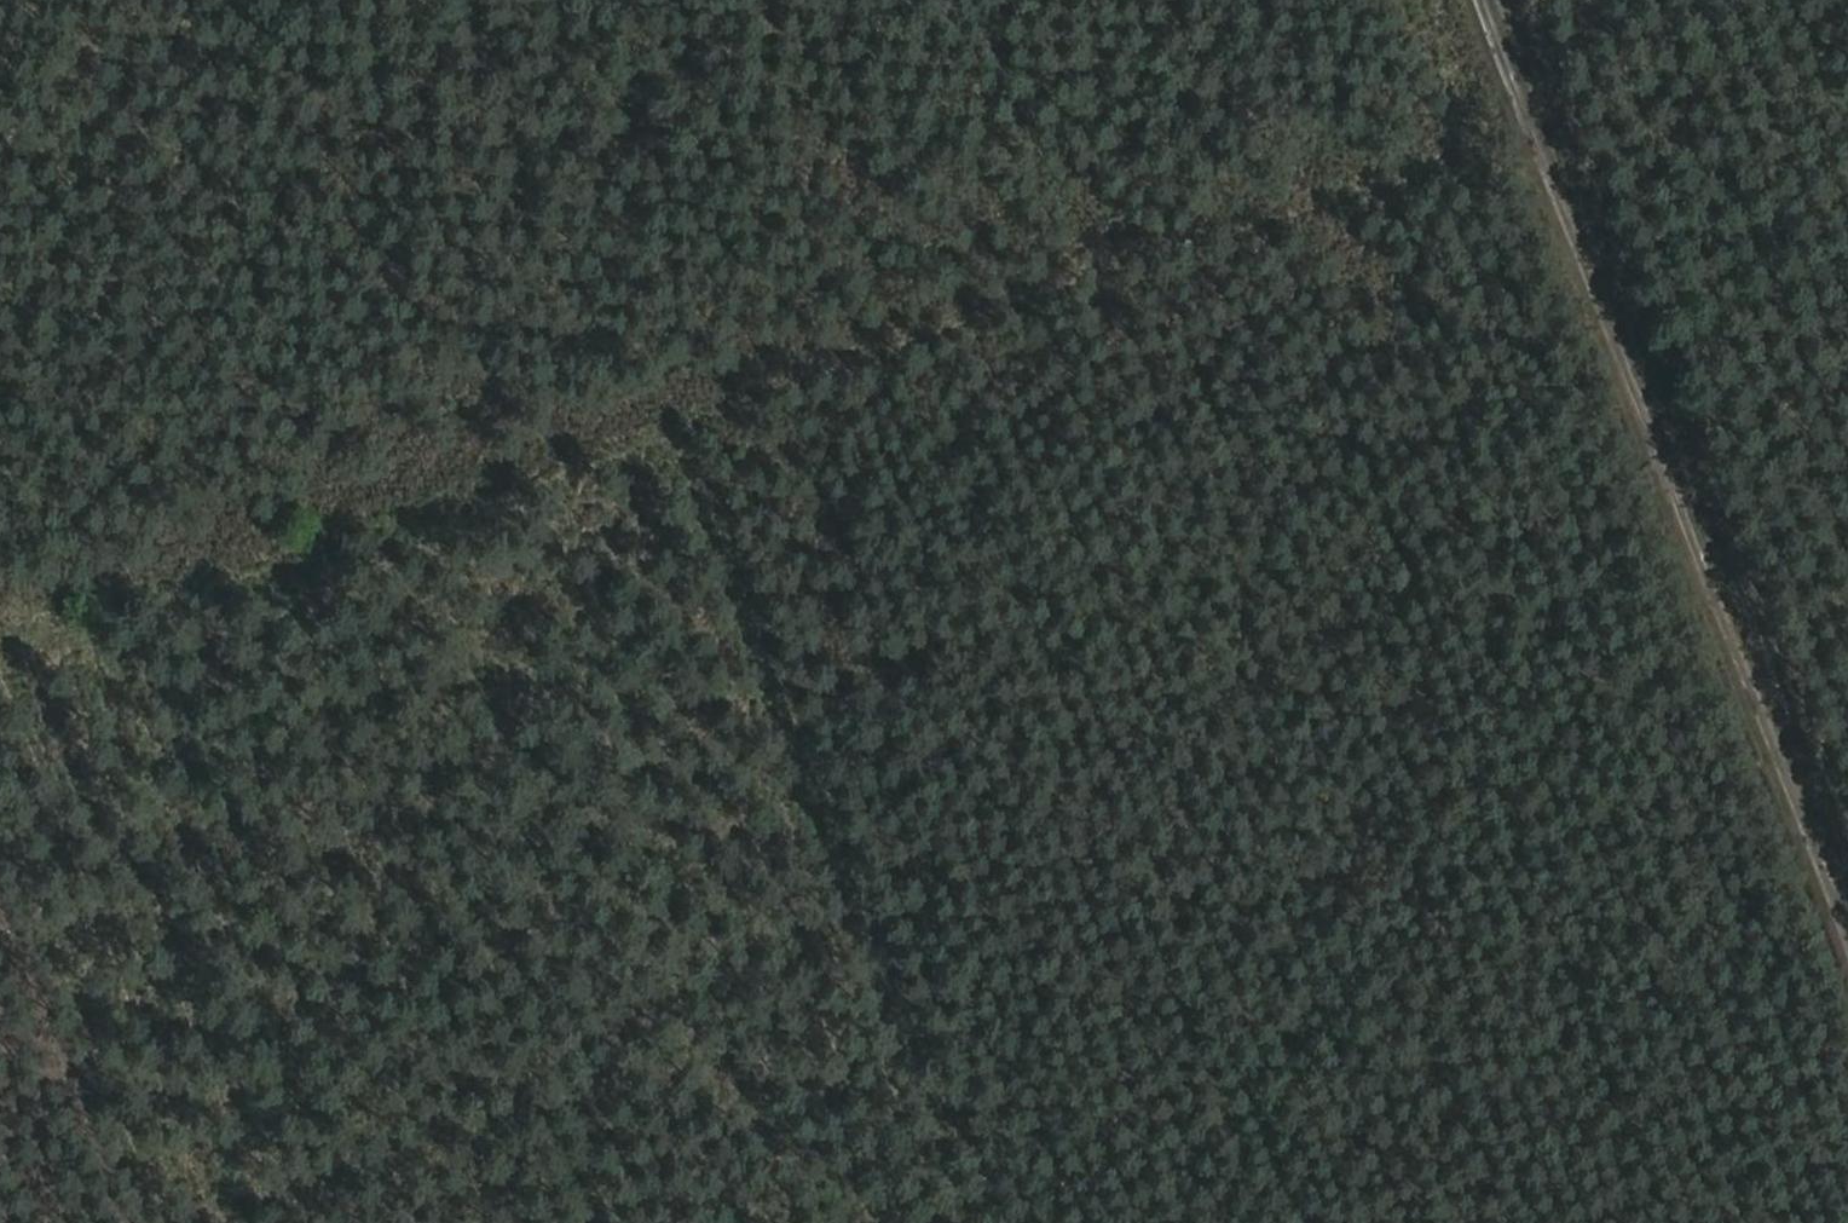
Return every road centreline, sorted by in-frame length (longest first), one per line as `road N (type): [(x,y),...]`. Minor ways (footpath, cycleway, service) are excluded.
road 1 (track): [(1847,879),(1505,0)]

